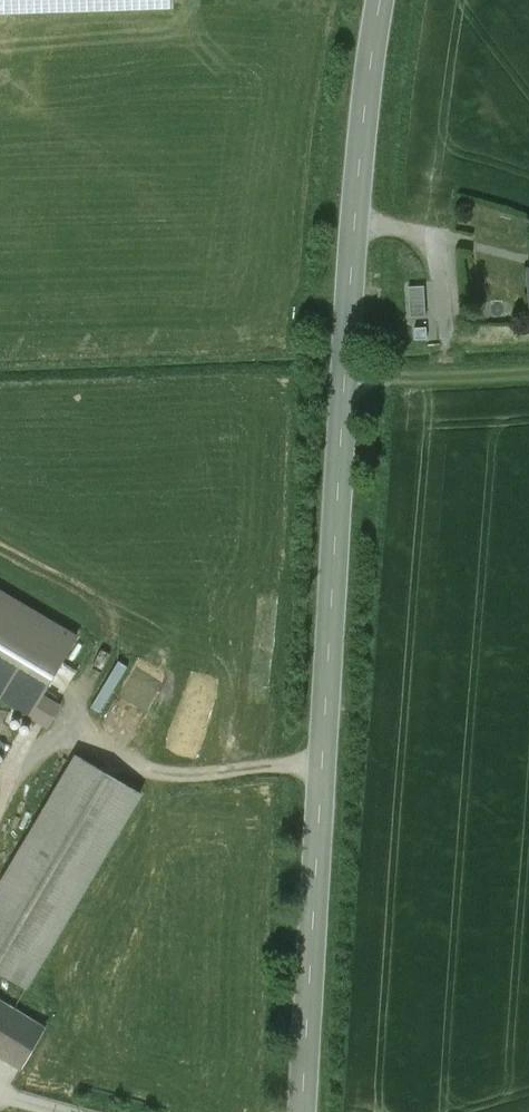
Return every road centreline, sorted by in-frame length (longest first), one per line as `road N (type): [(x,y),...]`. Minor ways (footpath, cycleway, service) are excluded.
road 1 (tertiary): [(381,0),(360,159),(302,1111)]

